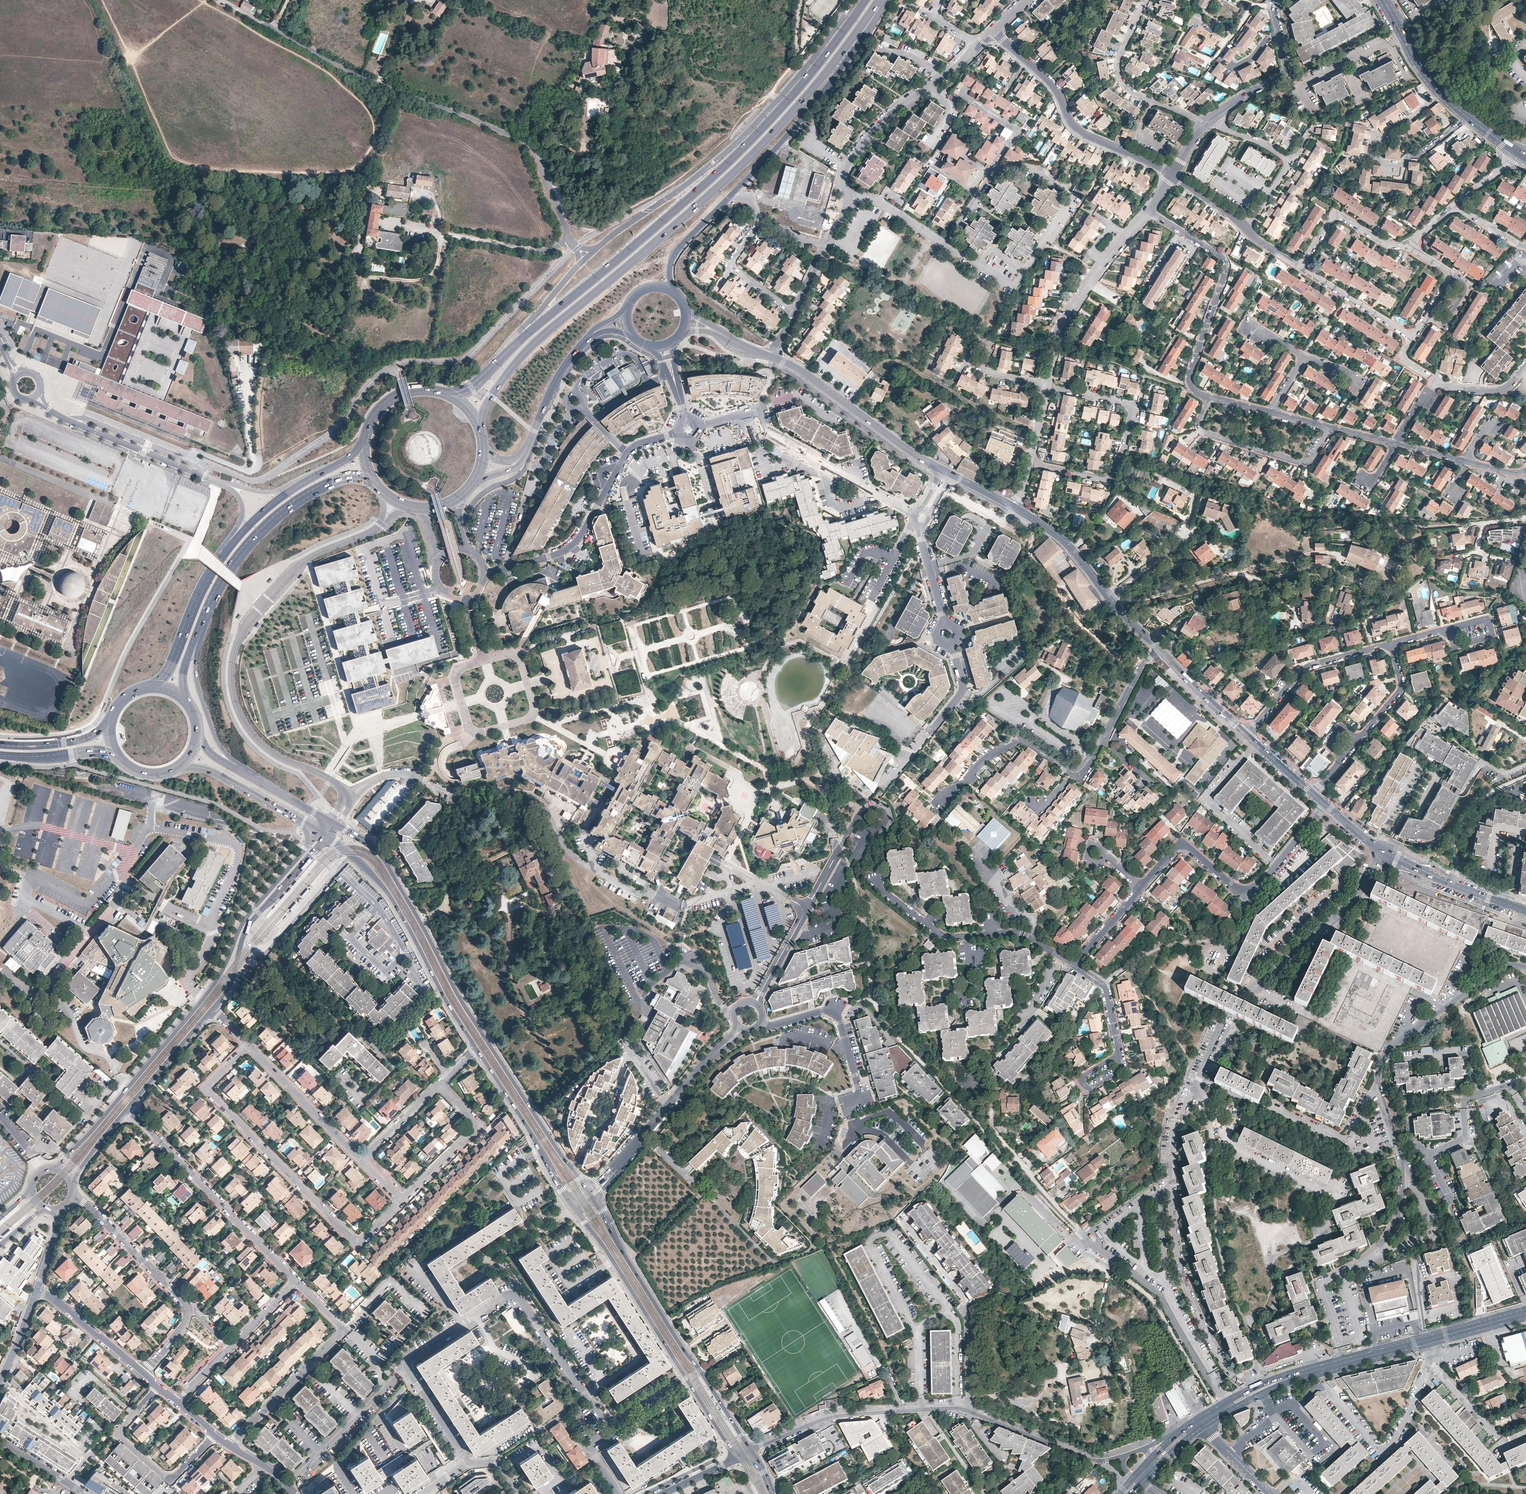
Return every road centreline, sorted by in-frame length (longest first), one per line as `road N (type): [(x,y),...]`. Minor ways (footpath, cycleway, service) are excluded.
road 1 (primary): [(482,429),(491,395),(523,354),(769,138),(879,0)]
road 2 (primary): [(865,0),(735,155),(519,340)]
road 3 (residential): [(587,257),(569,240),(531,144),(337,65),(221,0)]
road 4 (tertiary): [(591,1194),(470,1016),(385,861),(338,826)]
road 5 (secondary): [(320,831),(242,921),(202,1000),(94,1129),(48,1169)]
road 6 (residential): [(382,523),(295,570),(249,620),(233,658),(234,698),(256,738),(348,797)]
road 7 (residential): [(1123,1455),(1089,1458),(956,1408),(830,1417),(750,1449)]
road 8 (residential): [(854,0),(734,143),(587,257)]
road 9 (residential): [(248,1046),(205,1089),(357,1243),(401,1200)]
road 10 (residential): [(1376,1091),(1397,1148),(1402,1195),(1379,1245),(1321,1285),(1345,1362)]
road 11 (residential): [(1193,1089),(1254,983),(1385,853)]
road 12 (tertiary): [(750,1449),(591,1194)]
road 13 (tertiary): [(328,836),(388,893),(477,1049)]
road 14 (primary): [(194,642),(219,586),(280,516),(350,478),(375,485)]
road 15 (residential): [(1213,398),(1197,392),(1190,378),(1225,264),(1148,210)]
road 16 (residential): [(735,193),(840,69),(882,0)]
road 17 (residential): [(296,1281),(127,1108)]
road 18 (tertiary): [(612,1259),(735,1456)]
road 19 (residential): [(230,1446),(344,1326),(296,1281)]
road 20 (residential): [(875,877),(877,888),(941,933),(1013,932),(1072,963)]
road 21 (track): [(1130,599),(1316,552),(1342,554)]
road 22 (residential): [(1229,1405),(1160,1296),(1093,1238)]
road 23 (residential): [(36,397),(71,421),(231,486)]
road 24 (residential): [(979,46),(873,130),(843,178),(854,195)]
road 25 (secondary): [(212,1009),(235,975),(254,920),(328,836)]
road 26 (residential): [(1525,967),(1498,969),(1393,1042),(1376,1091)]
road 27 (residential): [(1193,1089),(1236,1112),(1225,1140),(1339,1197)]
road 28 (tertiary): [(941,468),(769,357)]
road 29 (tertiary): [(1161,651),(1067,543),(1017,508)]
road 30 (residential): [(627,452),(571,546),(484,573)]
road 31 (residential): [(591,1194),(718,1049)]
road 32 (residential): [(1172,172),(1080,131),(1049,79),(1027,61)]
road 33 (residential): [(761,1022),(836,1009),(861,1098),(843,1103)]
road 34 (residential): [(158,1386),(121,1433),(163,1474),(177,1474),(215,1435)]
road 35 (residential): [(1213,398),(1200,420),(1210,436),(1304,463),(1330,428)]
road 36 (tertiary): [(477,1049),(574,1206)]
road 37 (residential): [(462,1325),(411,1357),(407,1368),(468,1461)]
road 38 (residential): [(1207,120),(1133,92),(1121,80),(1118,59),(1145,0)]
road 39 (track): [(874,371),(897,363),(1037,433)]
road 40 (residential): [(1248,736),(1303,669),(1391,643)]
road 41 (residential): [(1104,984),(1151,950),(1227,937),(1251,901)]
road 42 (residential): [(755,1003),(838,852)]
road 43 (residential): [(1276,0),(1270,4),(1286,72),(1207,120)]
road 44 (primary): [(235,538),(155,687)]
road 45 (residential): [(1408,1417),(1383,1452),(1327,1387),(1298,1406)]
road 46 (residential): [(73,1196),(189,1311)]
road 47 (residential): [(361,1161),(248,1046)]
road 48 (residential): [(401,1200),(476,1125),(440,1084)]
road 49 (residential): [(1072,773),(1019,740),(984,759),(945,798)]
road 50 (residential): [(1161,651),(1142,667),(1086,770),(1072,773)]
road 51 (residential): [(583,1392),(517,1297),(481,1312)]
road 52 (residential): [(1030,463),(1107,477),(1132,405)]
road 53 (tertiary): [(1525,911),(1385,853)]
road 54 (secondary): [(187,761),(320,831)]
road 55 (residential): [(1141,886),(1185,845),(1251,901)]
road 56 (residential): [(1408,246),(1333,213),(1300,267)]
road 57 (residential): [(1376,1091),(1346,1140),(1269,1106)]
road 58 (residential): [(822,463),(747,418),(698,428)]
road 59 (residential): [(144,1374),(37,1289)]
road 60 (secondary): [(233,768),(198,681),(194,642)]
road 61 (residential): [(1300,267),(1411,337)]
road 62 (secondary): [(127,1108),(212,1009)]
road 63 (residential): [(854,195),(879,202),(965,257)]
road 64 (residential): [(1126,235),(1056,341)]
road 65 (residential): [(670,292),(676,252),(735,193)]
road 66 (tertiary): [(1248,736),(1161,651)]
road 67 (residential): [(1251,901),(1326,806)]
road 68 (residential): [(528,445),(586,340)]

